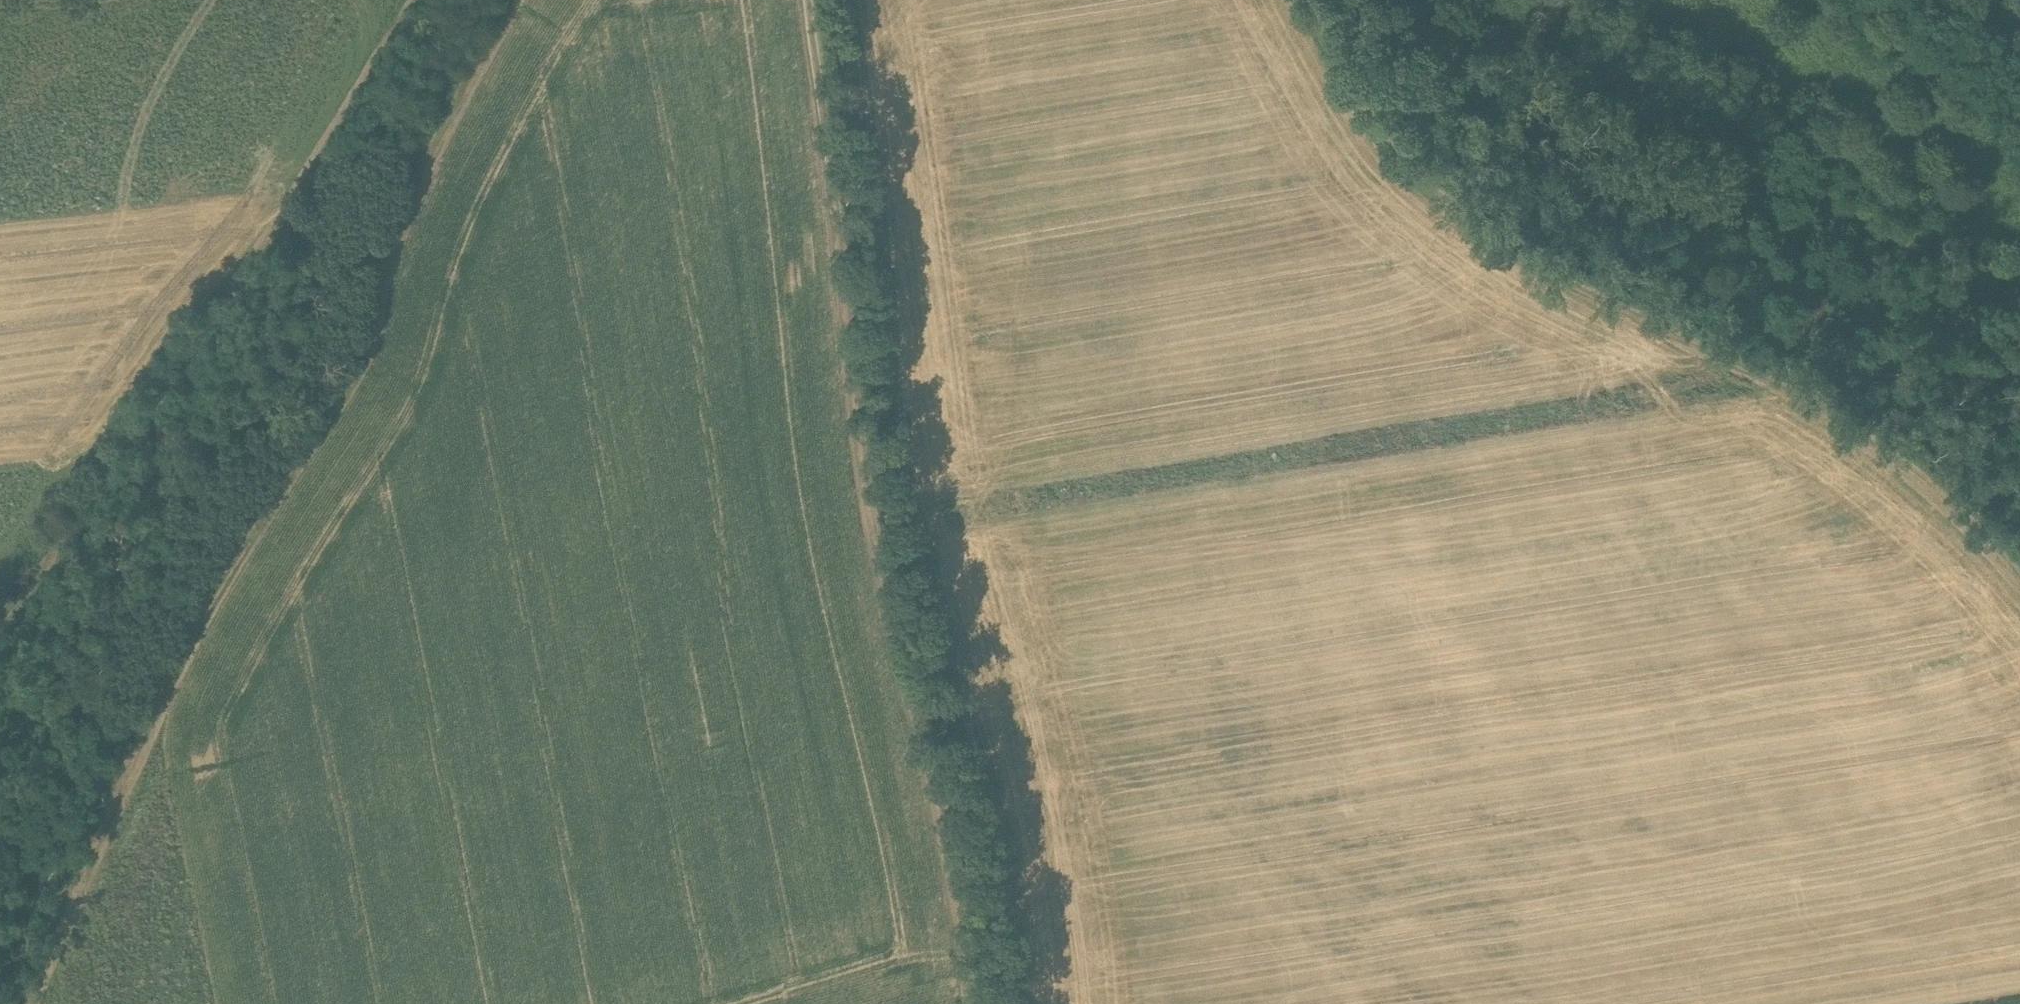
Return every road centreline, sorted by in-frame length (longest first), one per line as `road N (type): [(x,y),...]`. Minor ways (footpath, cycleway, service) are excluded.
road 1 (track): [(50,1003),(193,638),(362,361),(396,245),(534,0)]
road 2 (track): [(846,0),(885,201),(911,448),(1037,961),(1035,1003)]
road 3 (track): [(973,1003),(857,442),(804,0)]
road 4 (track): [(2019,580),(1878,447),(1521,276),(1362,130),(1293,0)]

